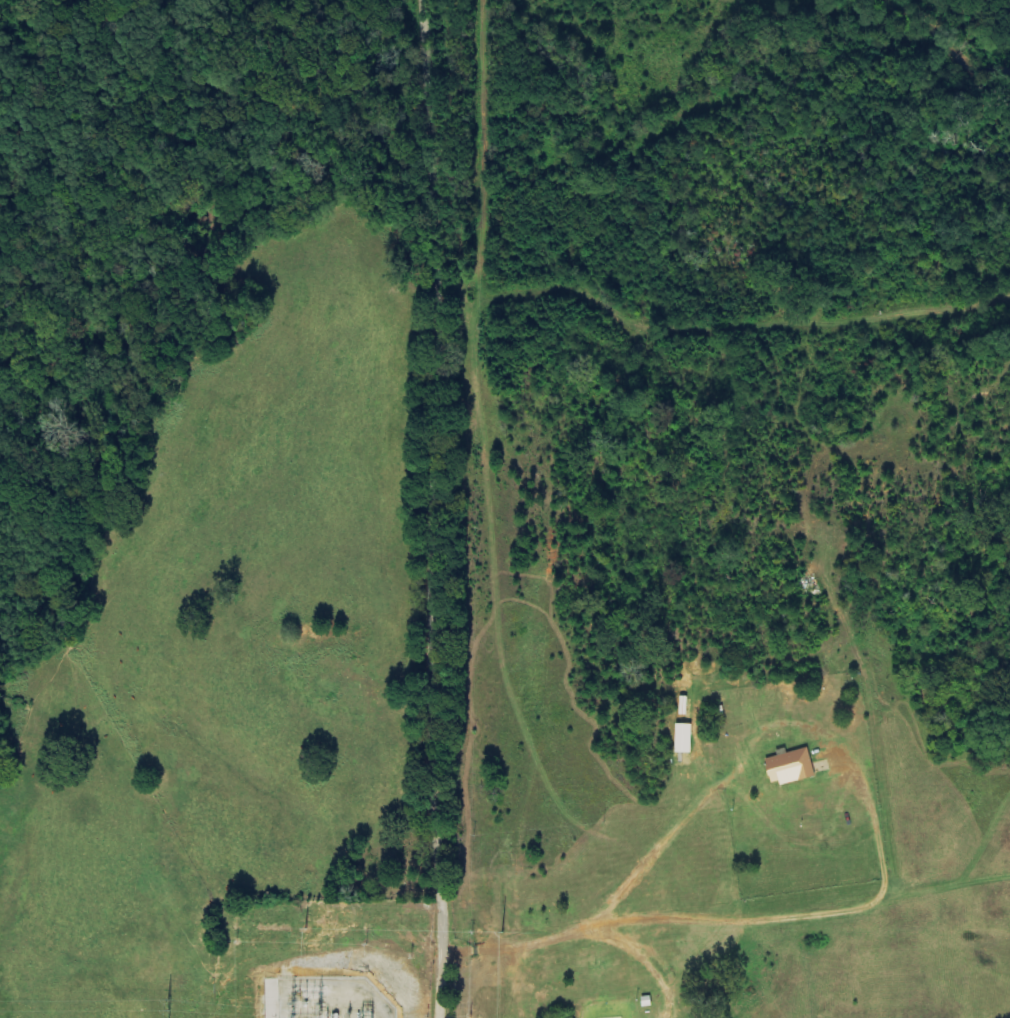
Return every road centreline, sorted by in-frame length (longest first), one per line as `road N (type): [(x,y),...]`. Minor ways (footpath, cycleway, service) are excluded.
road 1 (residential): [(443,1017),(434,271),(420,0)]

